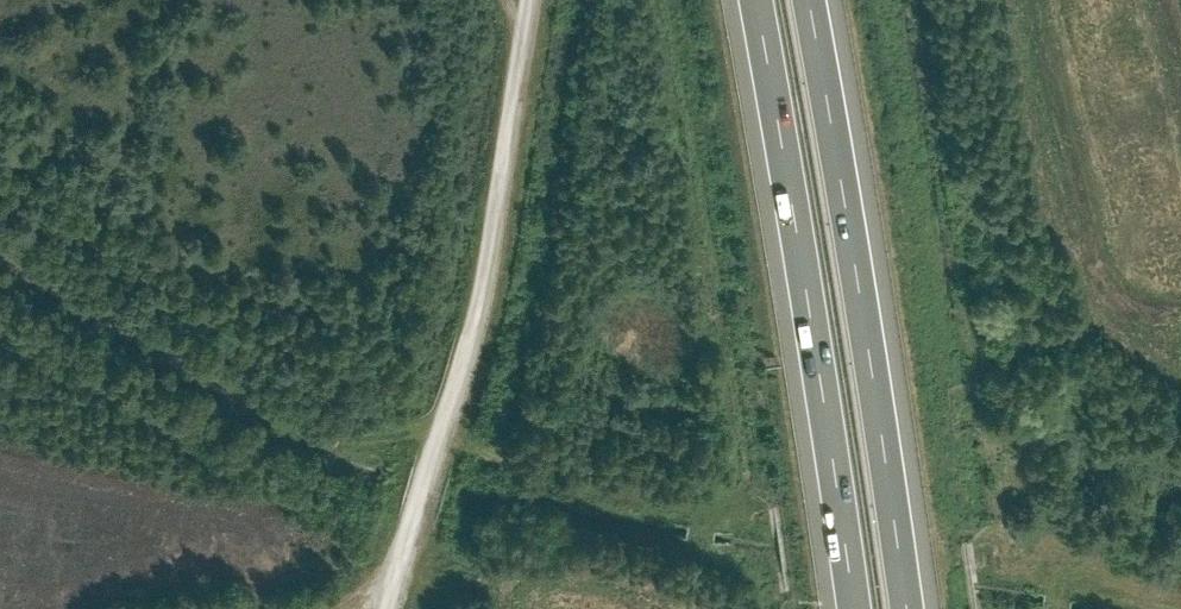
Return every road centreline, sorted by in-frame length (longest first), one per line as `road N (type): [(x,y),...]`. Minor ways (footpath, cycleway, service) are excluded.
road 1 (track): [(535,0),(468,372),(400,608)]
road 2 (motorway): [(906,608),(808,0)]
road 3 (motorway): [(756,0),(854,608)]

